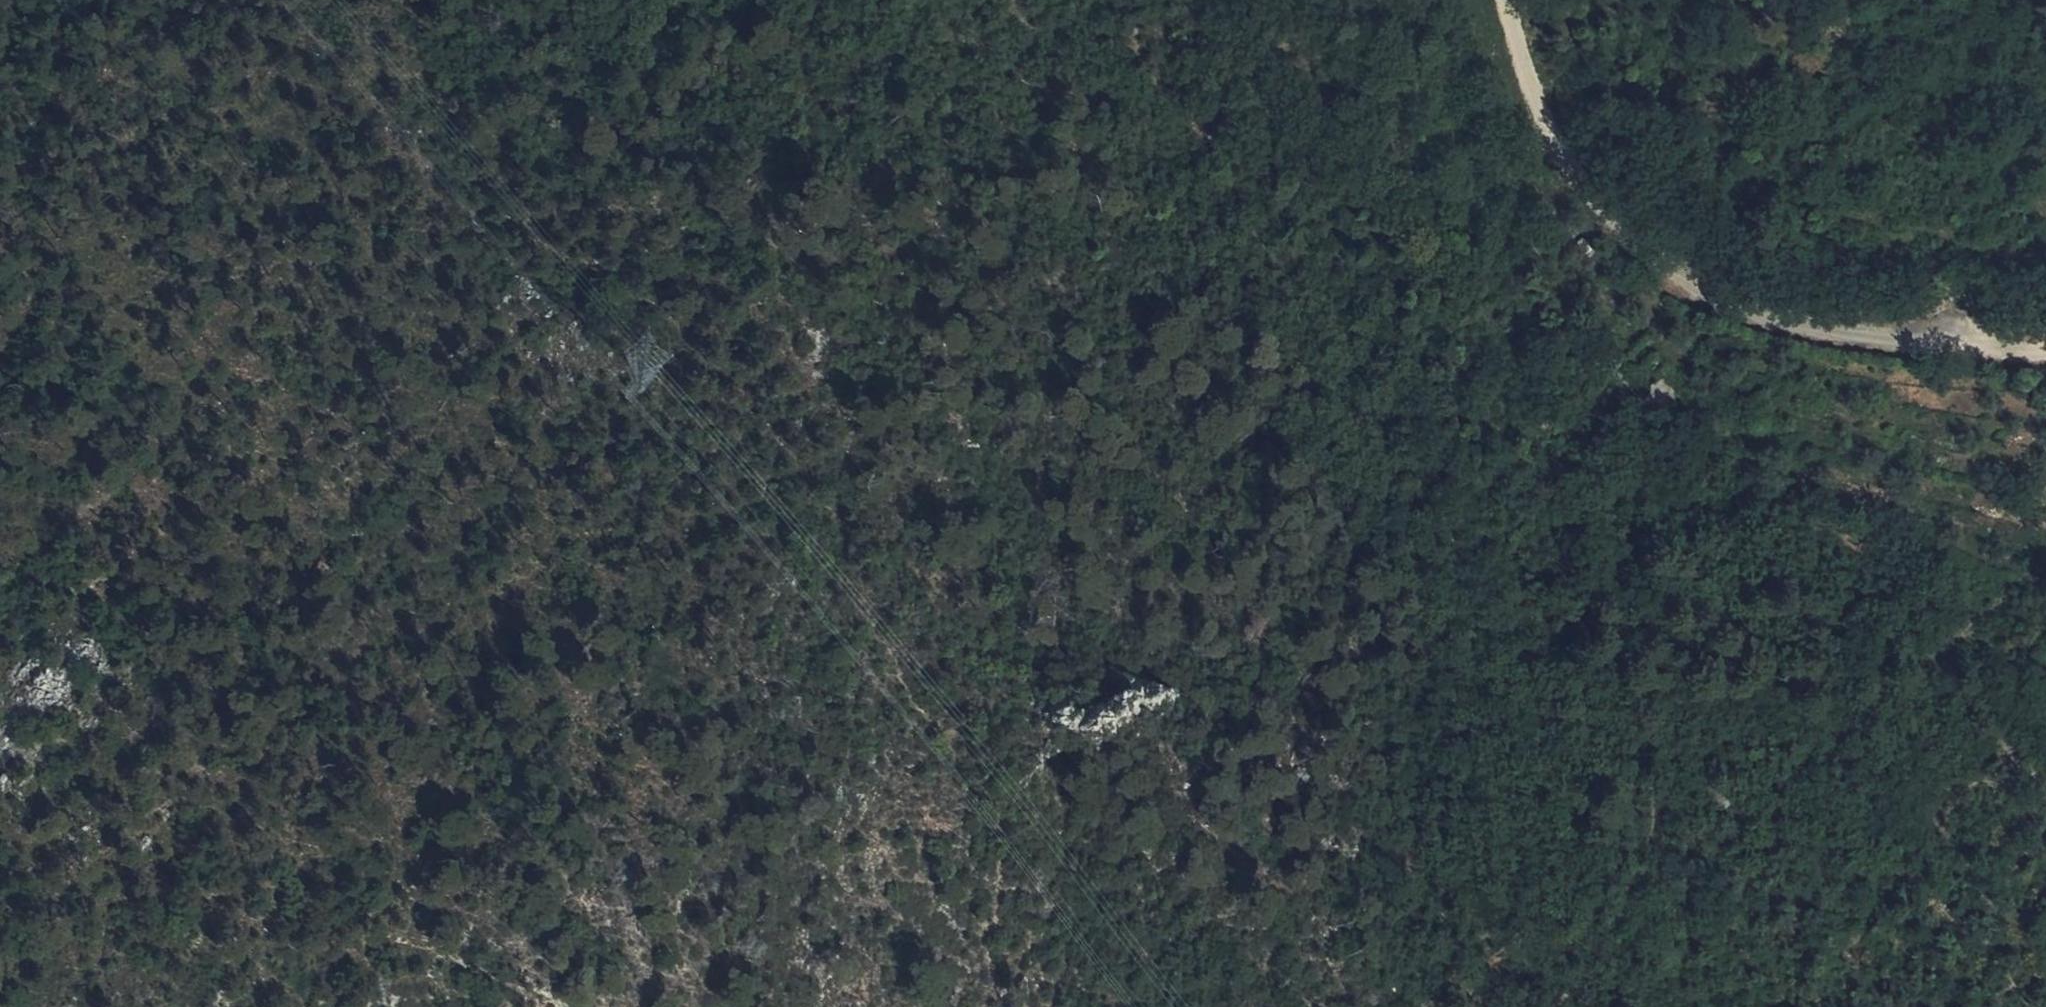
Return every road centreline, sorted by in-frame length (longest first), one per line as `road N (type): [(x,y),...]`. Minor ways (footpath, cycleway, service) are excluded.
road 1 (track): [(1503,0),(1549,131),(1616,221),(1702,298),(1787,328),(2007,354),(2045,351)]

